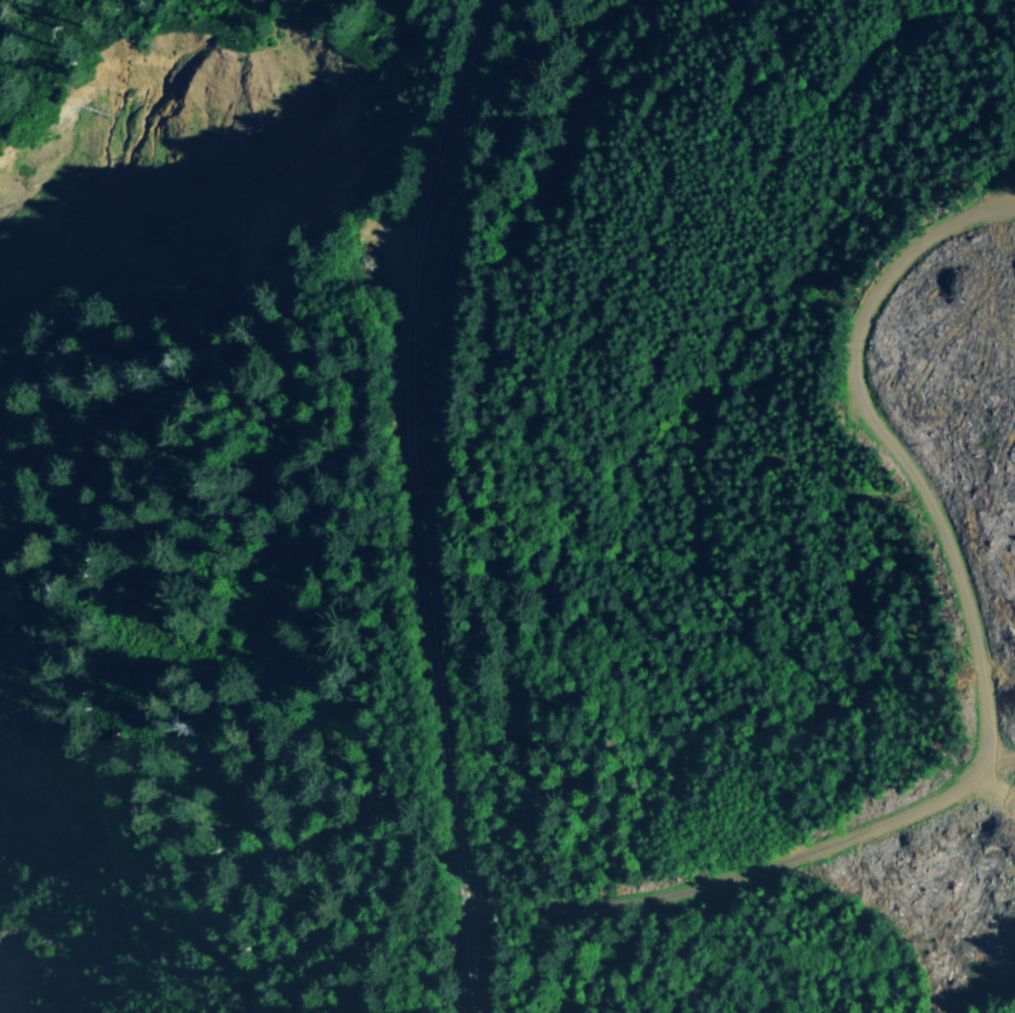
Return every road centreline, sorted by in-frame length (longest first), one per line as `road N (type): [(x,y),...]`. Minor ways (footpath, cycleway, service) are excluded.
road 1 (secondary): [(478,1012),(417,446),(416,347),(424,228),(492,0)]
road 2 (track): [(1014,57),(1007,35),(976,12),(935,13),(890,36),(839,102)]

